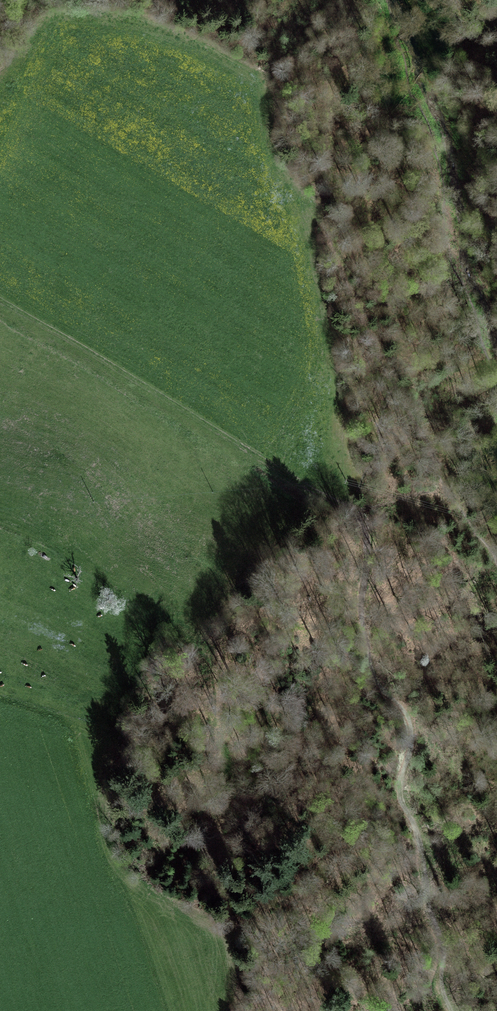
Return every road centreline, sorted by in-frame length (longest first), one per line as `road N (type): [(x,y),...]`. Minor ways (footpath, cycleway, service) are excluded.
road 1 (track): [(355,513),(368,546),(361,606),(369,665),(412,724),(402,796),(422,841),(444,946),(441,989),(454,1010)]
road 2 (track): [(0,298),(355,513)]
road 3 (track): [(0,530),(67,564),(212,662),(228,788)]
road 4 (track): [(0,157),(53,27),(68,14),(125,16)]

